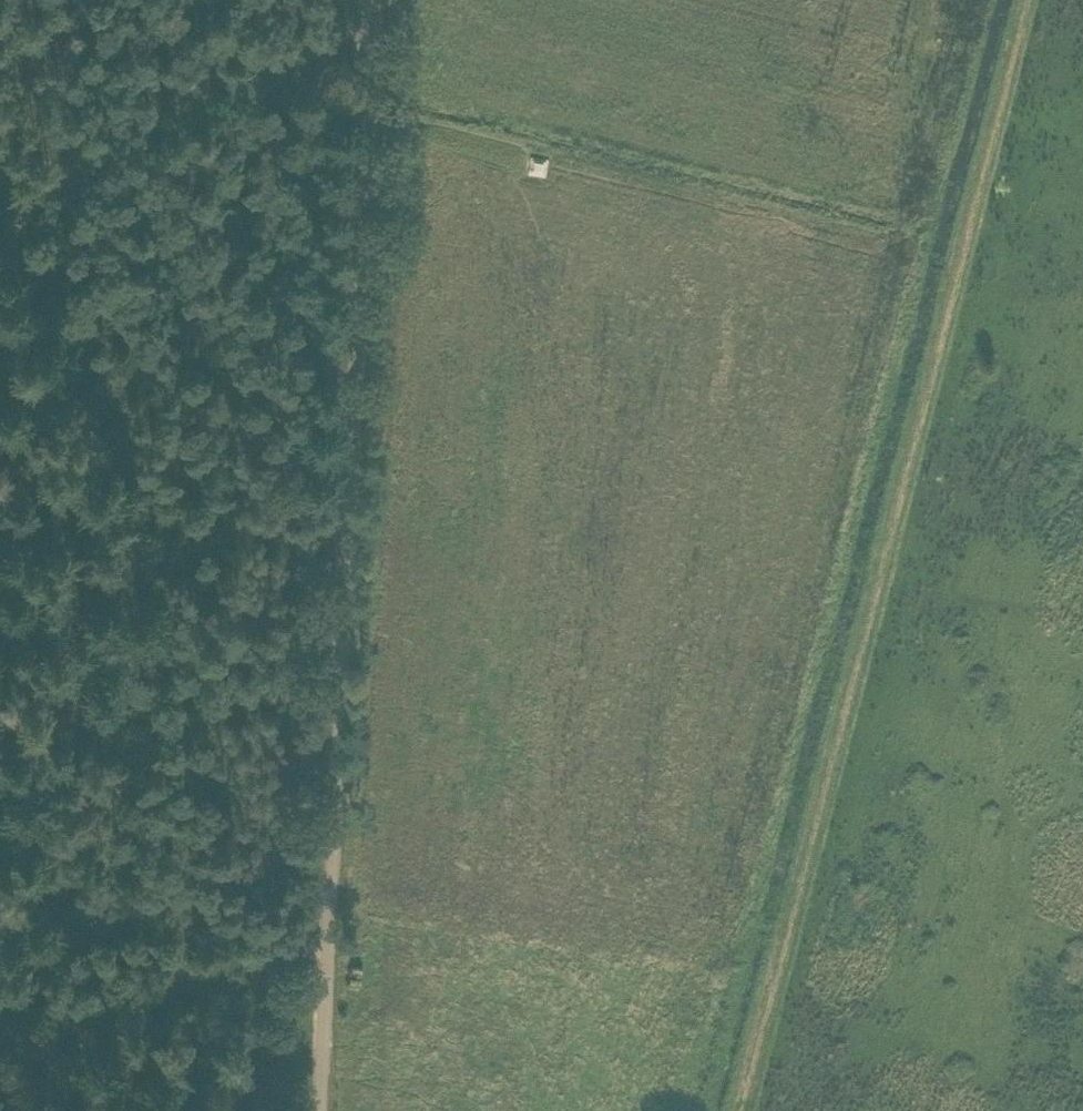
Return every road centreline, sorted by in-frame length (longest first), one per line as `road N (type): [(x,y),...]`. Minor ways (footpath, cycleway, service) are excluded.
road 1 (unclassified): [(318,1110),(347,504),(365,297),(374,28),(365,0)]
road 2 (track): [(374,28),(0,209)]

